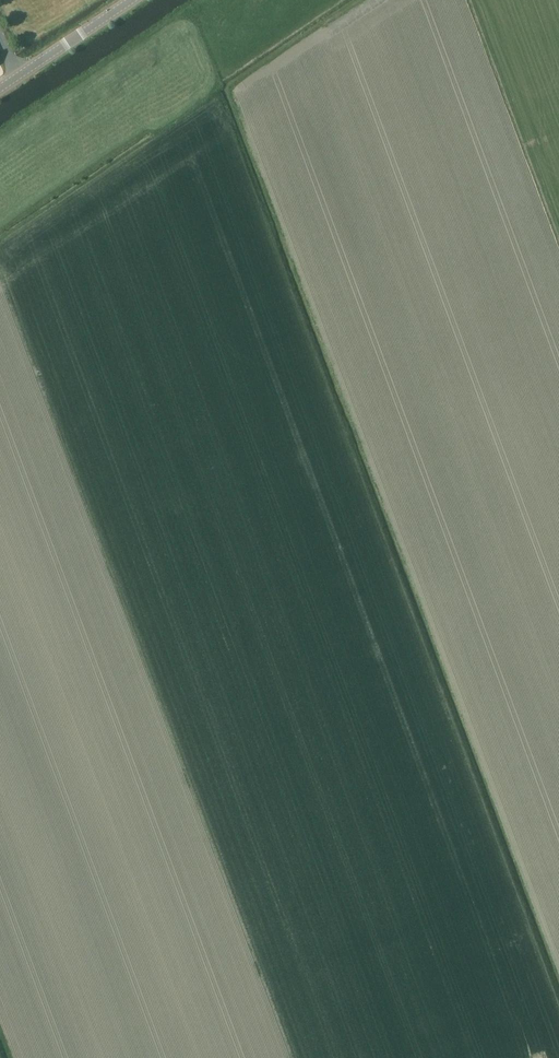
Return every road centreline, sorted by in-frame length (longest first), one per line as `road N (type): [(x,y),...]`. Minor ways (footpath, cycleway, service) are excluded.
road 1 (tertiary): [(0,92),(138,0)]

